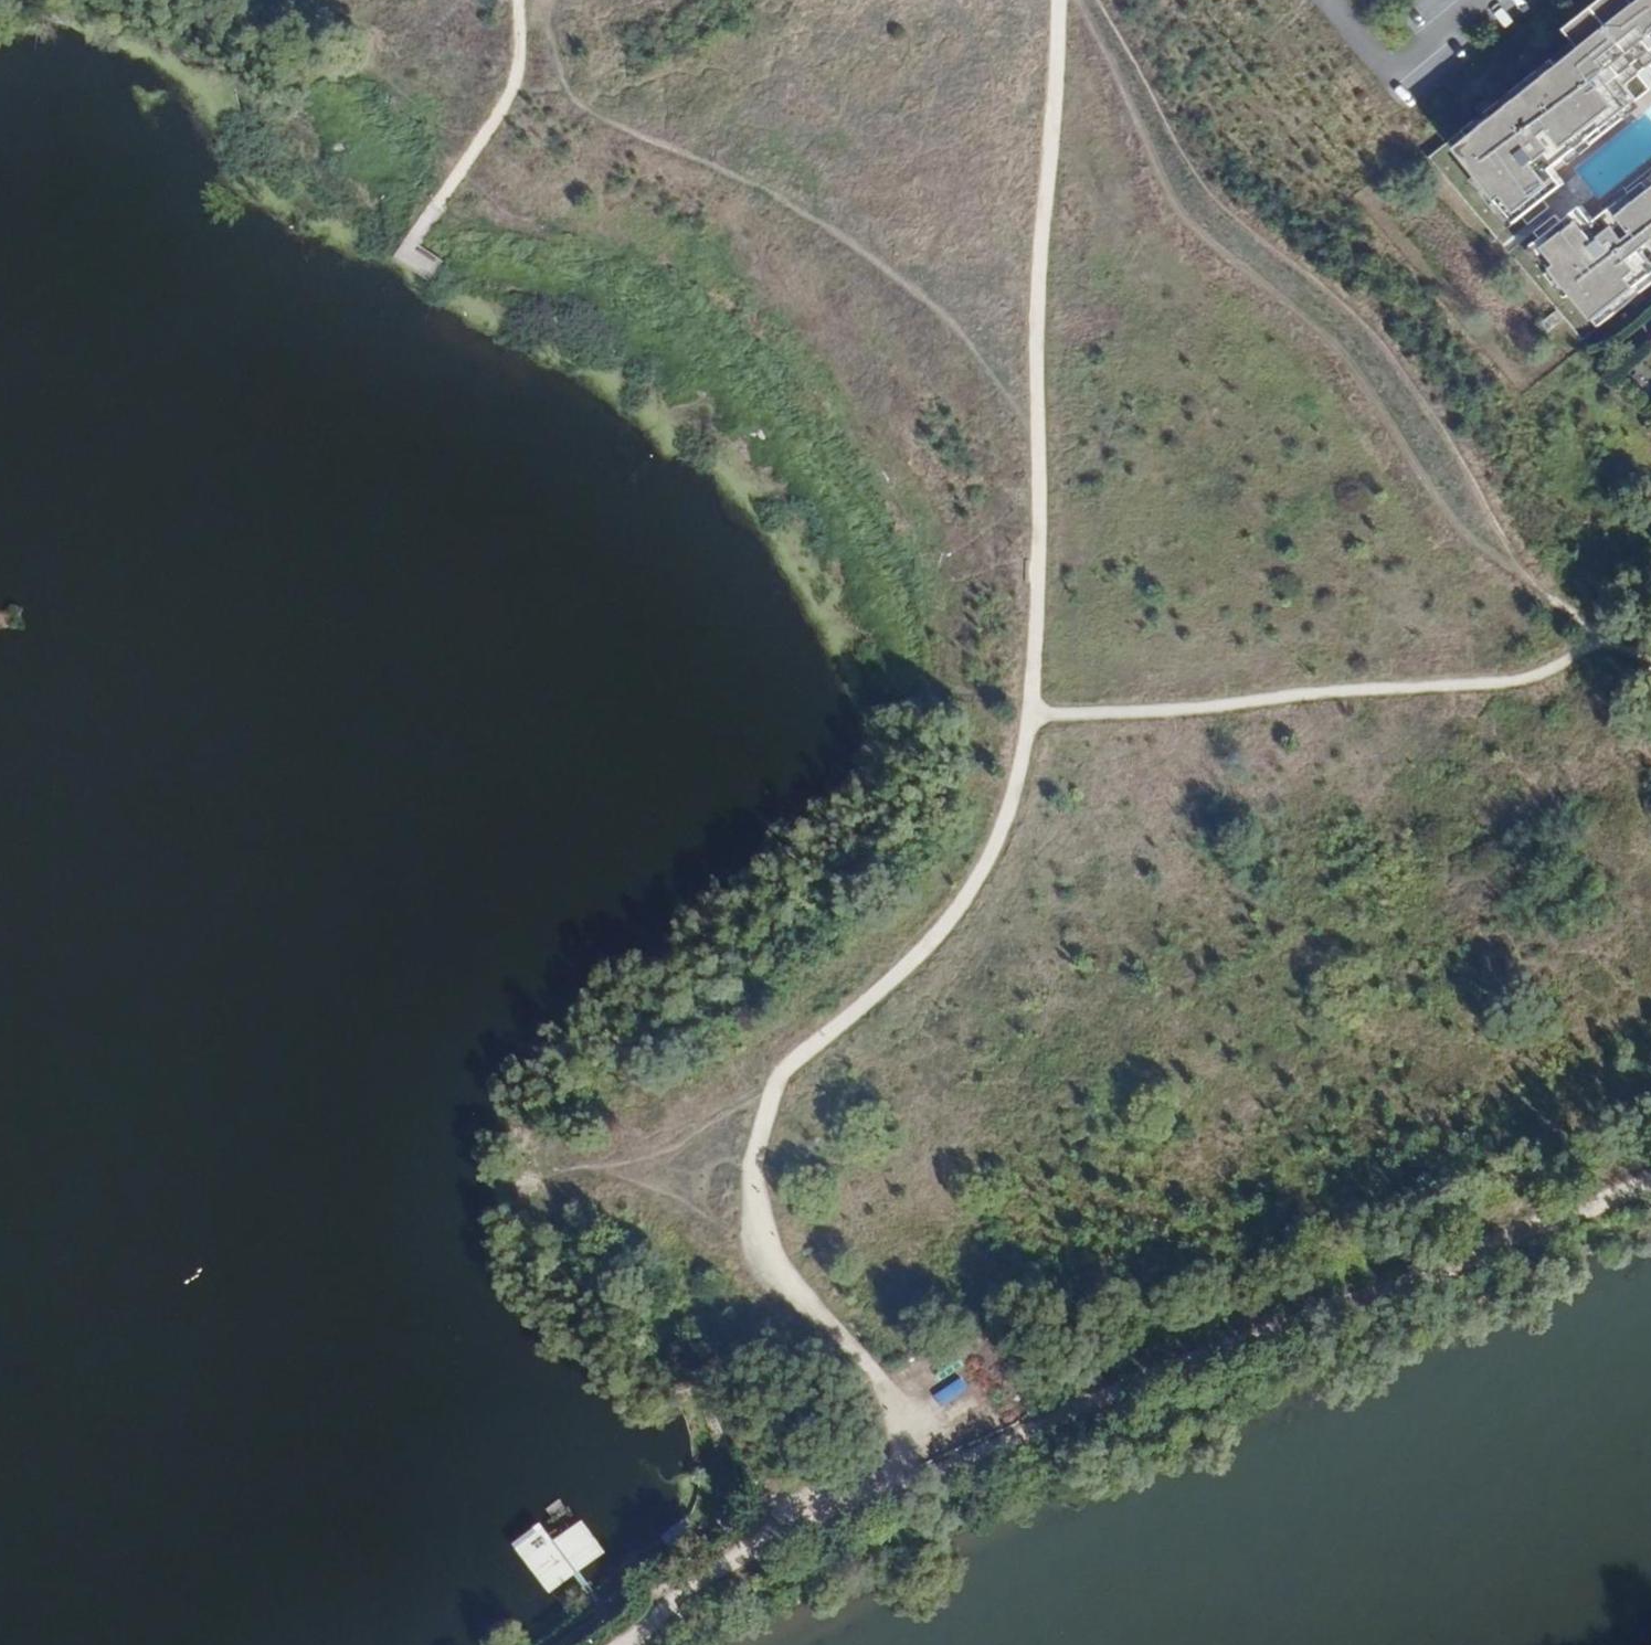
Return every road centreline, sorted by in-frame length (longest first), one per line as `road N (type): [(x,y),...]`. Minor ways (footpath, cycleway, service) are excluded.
road 1 (track): [(902,1483),(1650,1186)]
road 2 (track): [(766,1545),(637,1644)]
road 3 (track): [(766,1545),(902,1483)]

